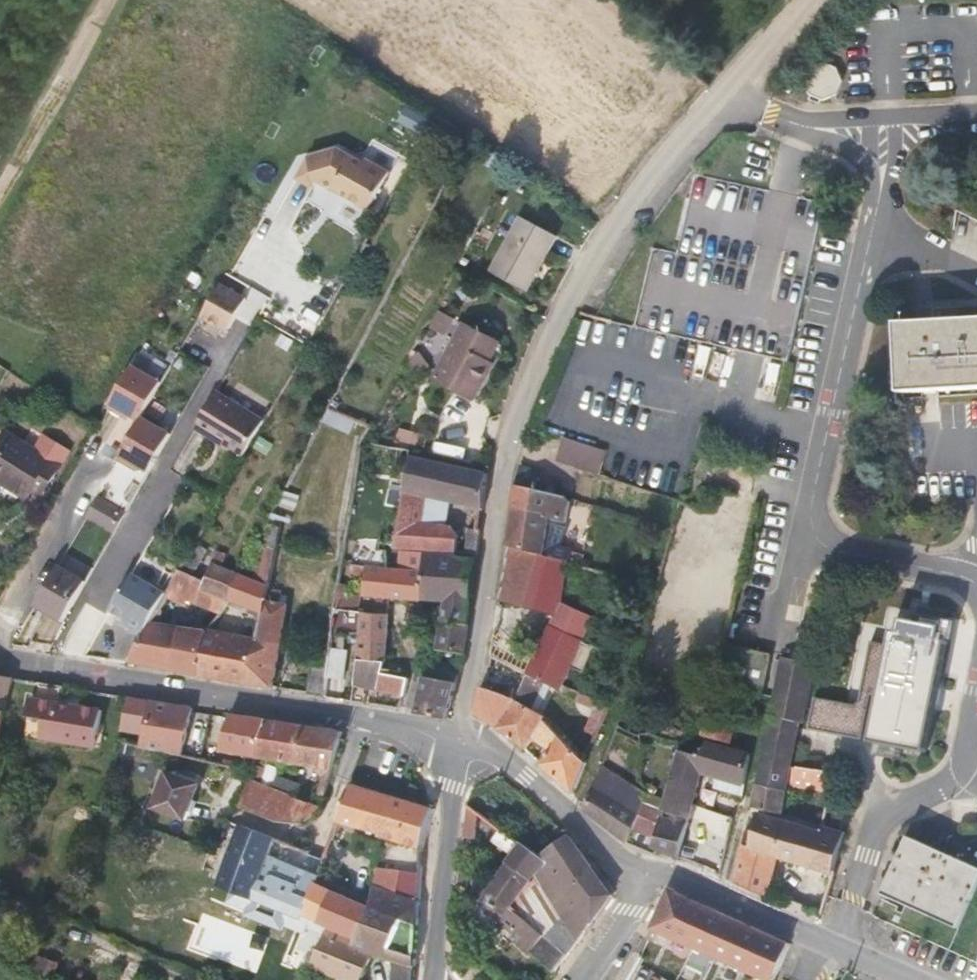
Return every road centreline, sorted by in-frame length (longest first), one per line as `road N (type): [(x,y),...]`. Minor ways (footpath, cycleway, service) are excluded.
road 1 (tertiary): [(0,659),(456,743)]
road 2 (tertiary): [(655,871),(906,979)]
road 3 (tertiary): [(456,743),(510,765),(630,864),(655,871)]
road 4 (residential): [(433,979),(433,895),(456,743)]
road 5 (residential): [(655,871),(587,979)]

